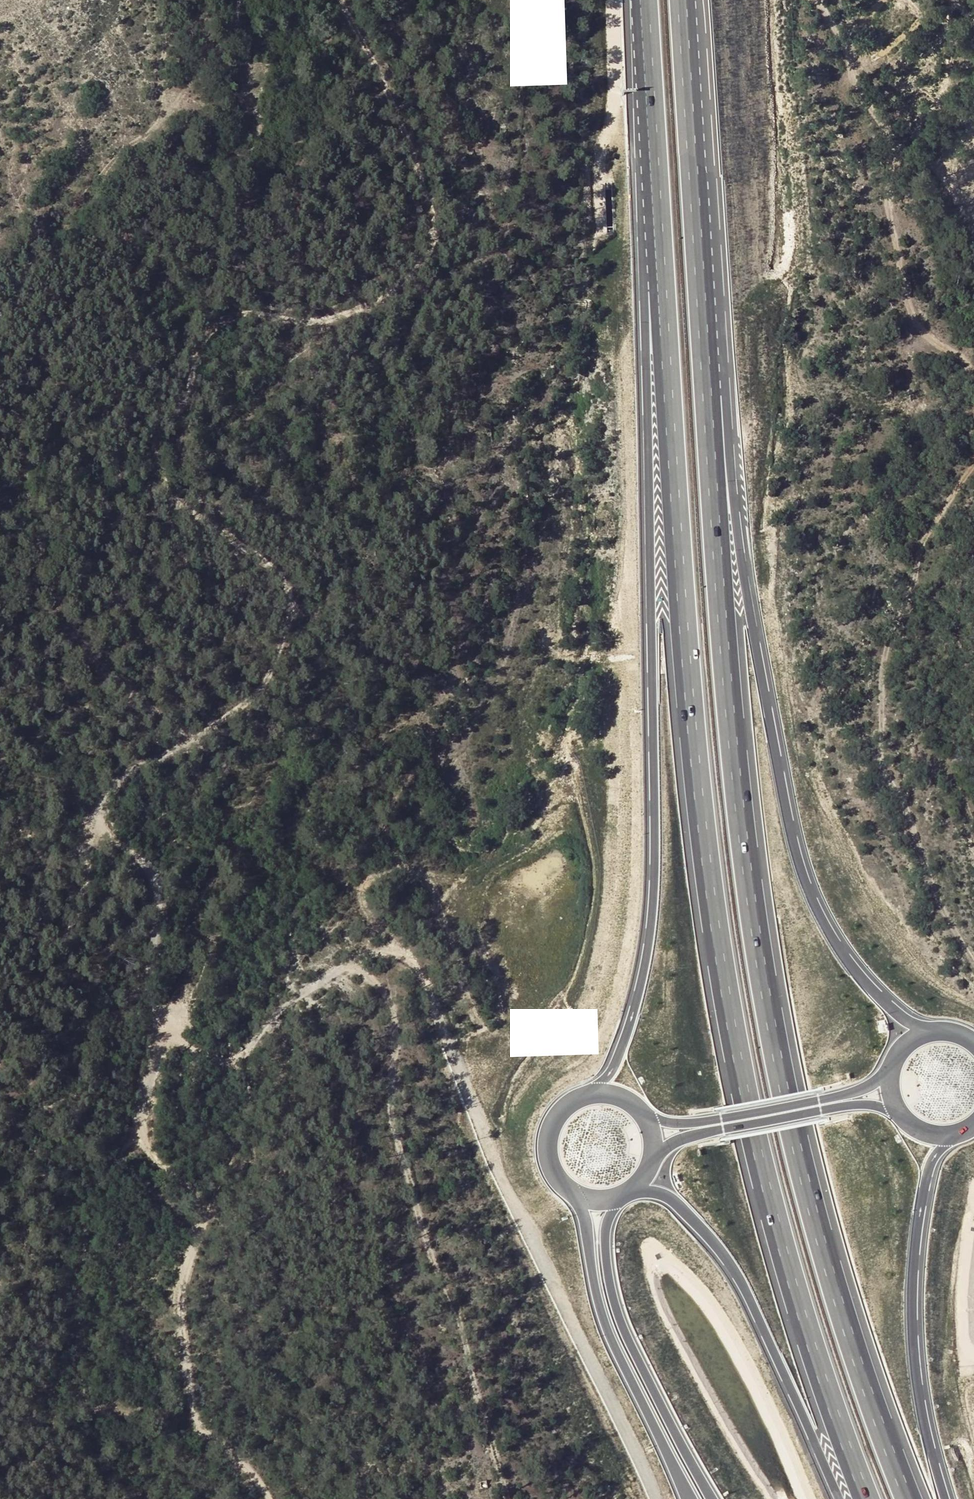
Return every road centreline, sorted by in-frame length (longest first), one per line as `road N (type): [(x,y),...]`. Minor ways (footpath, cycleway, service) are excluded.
road 1 (motorway): [(647,132),(683,629),(724,983),(745,1103),(792,1285),(866,1498)]
road 2 (track): [(0,933),(59,940),(77,923),(88,833),(107,795),(231,714),(271,667),(287,624),(277,577),(167,492),(158,446),(185,404),(202,342),(226,320),(254,310),(301,319),(343,316),(383,299),(420,261),(419,176),(391,93),(343,0)]
road 3 (track): [(270,1498),(242,1459),(201,1430),(177,1319),(181,1278),(235,1156),(246,1106),(232,1062),(281,1006),(378,950),(417,968),(498,1171),(656,1498)]
road 4 (motorway): [(903,1498),(836,1297),(756,978),(692,271)]
road 5 (motorway): [(647,132),(643,266),(655,882),(638,998),(616,1065),(590,1095)]
road 6 (motorway): [(930,1031),(889,1007),(852,966),(819,916),(798,861),(739,559),(719,376),(692,271)]
road 7 (track): [(340,969),(373,977),(387,996),(396,1025),(394,1136),(435,1266),(464,1325),(507,1498)]
road 8 (track): [(190,738),(79,638),(57,607),(22,479),(18,372),(0,340)]
road 9 (track): [(214,1204),(158,1168),(144,1144),(147,1082),(166,1026),(142,990),(154,886),(92,826)]
road 10 (track): [(0,316),(48,260),(96,232),(122,196),(143,144),(227,36),(238,0)]
road 11 (track): [(124,1498),(94,1435),(76,1357),(86,1248),(79,1213),(142,1128)]
road 12 (motorway): [(624,1192),(674,1202),(728,1261),(841,1498)]
road 13 (motorway): [(944,1498),(920,1408),(913,1274),(928,1172),(963,1134)]
road 14 (motorway): [(562,1182),(582,1209),(610,1338),(688,1498)]
road 15 (motorway): [(714,1498),(614,1306),(604,1236),(624,1192)]
road 16 (motorway): [(692,271),(677,0)]
road 17 (motorway): [(892,1067),(846,1094),(688,1125),(636,1109)]
road 18 (motorway): [(647,1167),(669,1146),(722,1130),(855,1105),(898,1114)]
road 19 (motorway): [(641,0),(647,132)]

